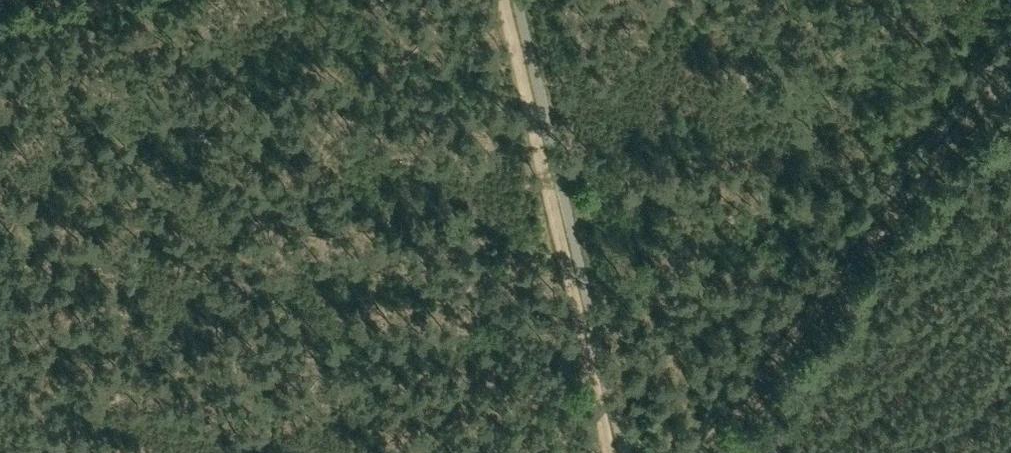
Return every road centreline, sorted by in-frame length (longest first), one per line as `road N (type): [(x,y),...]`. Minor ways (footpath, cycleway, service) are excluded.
road 1 (track): [(700,452),(1010,74)]
road 2 (track): [(605,452),(489,0)]

